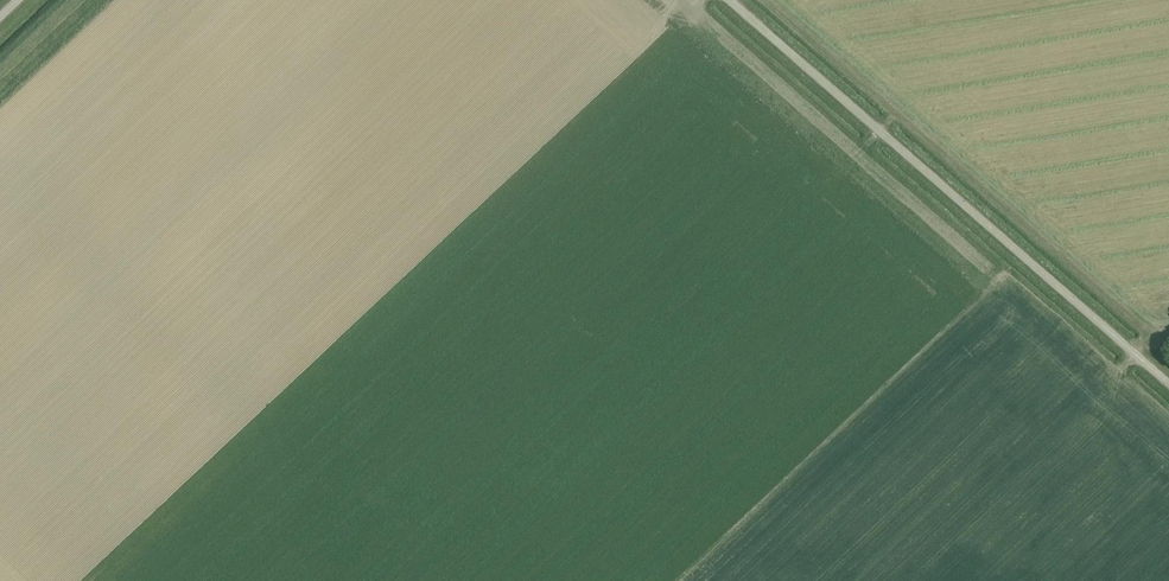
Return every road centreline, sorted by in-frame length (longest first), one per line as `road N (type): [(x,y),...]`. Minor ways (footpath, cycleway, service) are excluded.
road 1 (unclassified): [(1168,385),(729,0)]

